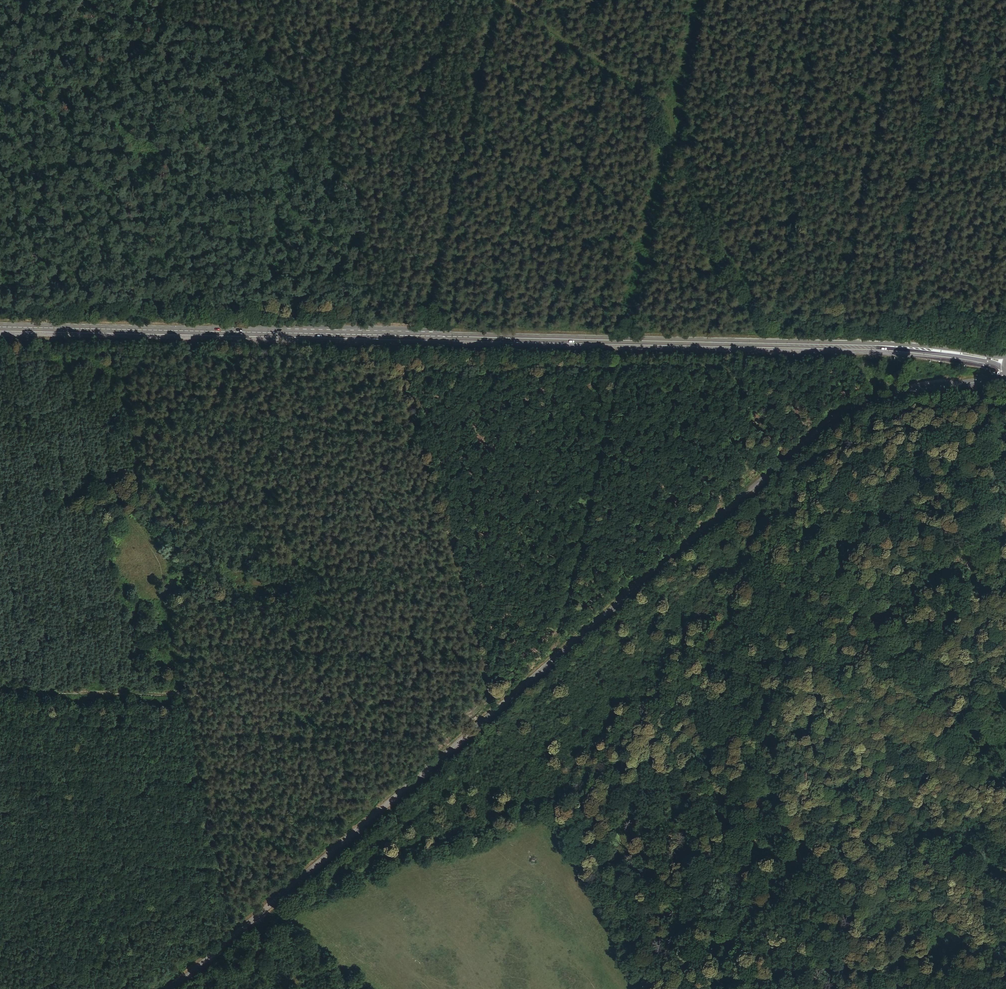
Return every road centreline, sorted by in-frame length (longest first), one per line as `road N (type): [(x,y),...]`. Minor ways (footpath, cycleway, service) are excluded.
road 1 (tertiary): [(994,379),(868,397),(827,422),(170,988)]
road 2 (primary): [(776,345),(0,328)]
road 3 (track): [(510,0),(655,94),(724,249),(857,225),(904,0)]
road 4 (track): [(230,938),(177,694)]
road 5 (primary): [(1005,357),(904,344),(776,345)]
road 6 (primary): [(776,345),(1004,366)]
road 7 (track): [(177,694),(0,692)]

